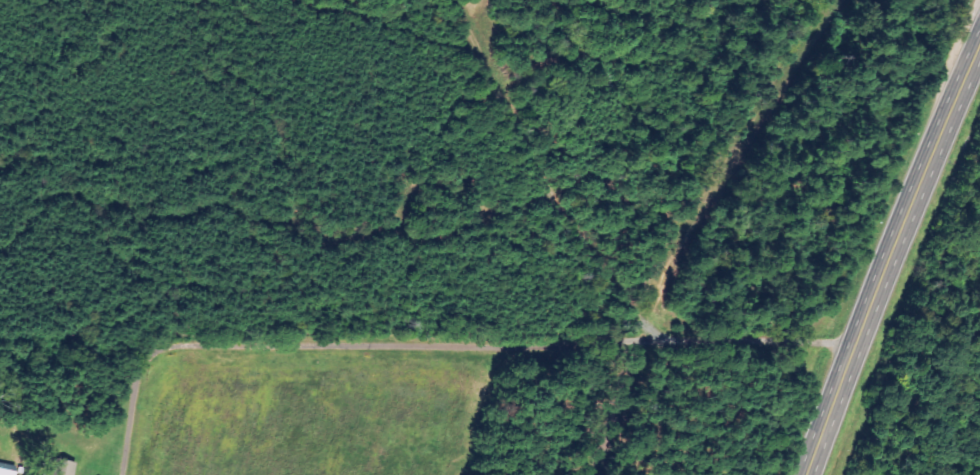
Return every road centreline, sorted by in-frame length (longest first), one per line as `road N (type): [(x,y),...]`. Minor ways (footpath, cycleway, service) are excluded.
road 1 (primary): [(806,474),(979,42)]

